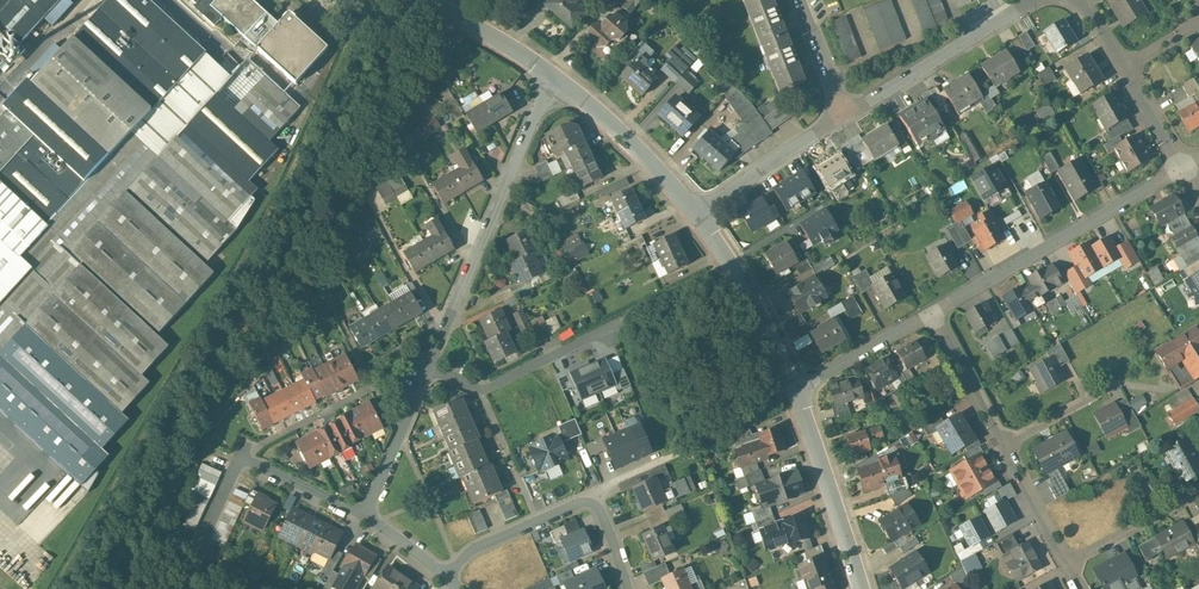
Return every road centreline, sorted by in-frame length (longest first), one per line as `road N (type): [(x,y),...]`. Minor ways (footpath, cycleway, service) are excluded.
road 1 (residential): [(557,78),(425,369)]
road 2 (residential): [(1080,588),(933,312)]
road 3 (residential): [(1181,168),(933,312)]
road 4 (residential): [(629,588),(600,508),(585,500),(472,549),(445,575)]
road 5 (residential): [(363,515),(237,456),(195,555)]
road 6 (residential): [(1032,0),(846,112)]
road 7 (residential): [(860,588),(794,389)]
road 8 (residential): [(425,369),(482,391),(614,325)]
road 9 (residential): [(794,389),(753,298),(694,212)]
road 10 (residential): [(1181,168),(1079,0)]
road 11 (residential): [(694,212),(653,163),(557,78)]
road 12 (residential): [(846,112),(694,212)]
road 13 (residential): [(933,312),(794,389)]
road 14 (residential): [(425,369),(363,515)]
road 15 (residential): [(557,78),(435,0)]
road 16 (residential): [(846,112),(797,0)]

